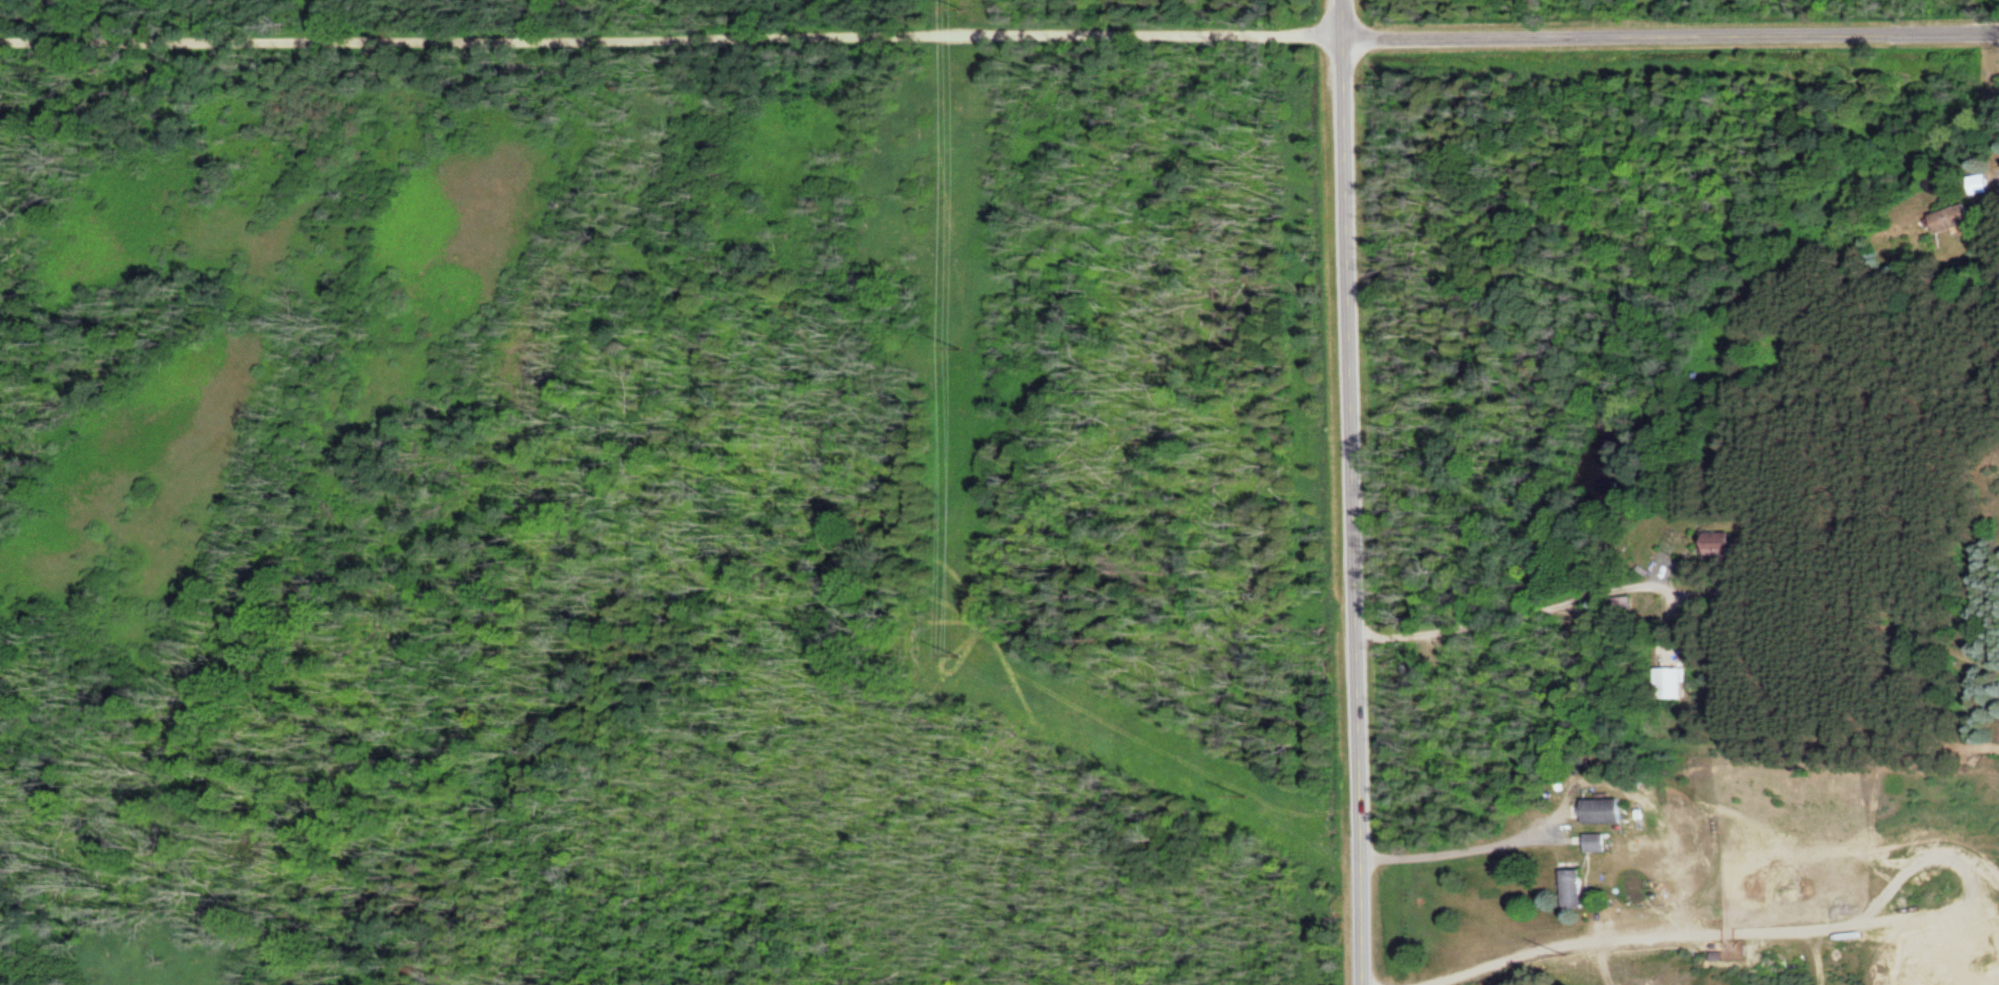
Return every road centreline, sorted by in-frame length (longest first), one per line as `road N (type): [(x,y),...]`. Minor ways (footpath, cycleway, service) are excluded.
road 1 (residential): [(1342,38),(0,37)]
road 2 (tertiary): [(1354,984),(1342,0)]
road 3 (residential): [(1998,37),(1342,38)]

